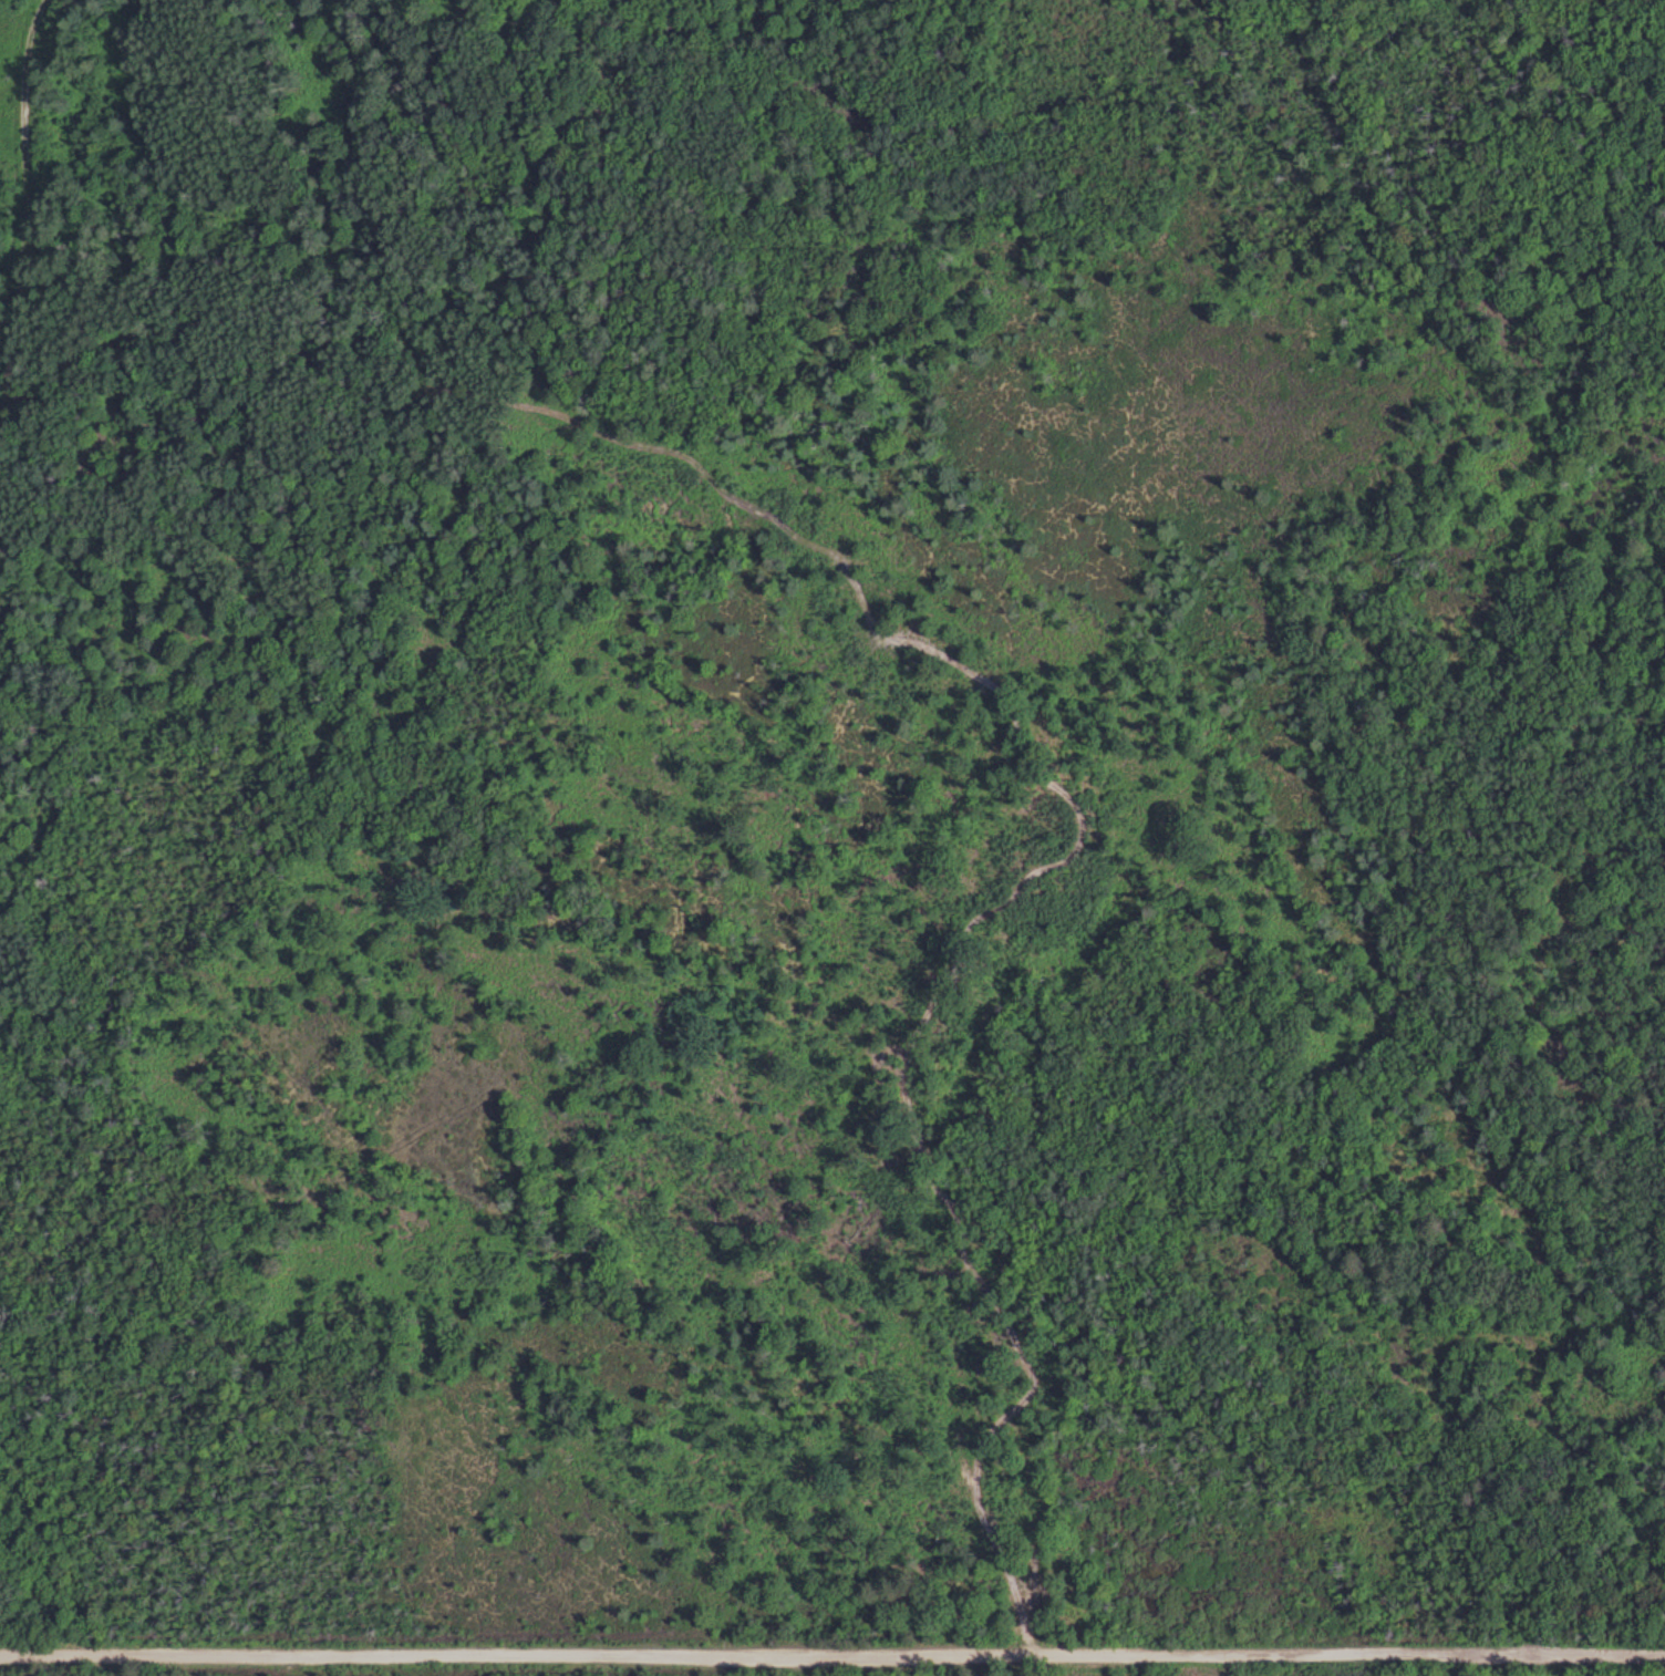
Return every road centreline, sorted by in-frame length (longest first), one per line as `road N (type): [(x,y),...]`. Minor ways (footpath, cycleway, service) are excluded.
road 1 (track): [(1034,1654),(979,1496),(984,1436),(1031,1394),(1032,1368),(971,1266),(955,1207),(925,1170),(904,1093),(909,1046),(962,968),(969,928),(1031,873),(1067,860),(1083,834),(1072,799),(1034,767),(1009,697),(933,651),(879,635),(838,552),(730,495),(683,452),(557,410),(442,389),(389,406),(248,324),(208,322),(138,327),(9,406)]
road 2 (residential): [(0,1654),(1664,1653)]
road 3 (track): [(0,412),(9,406),(31,30),(47,0)]

